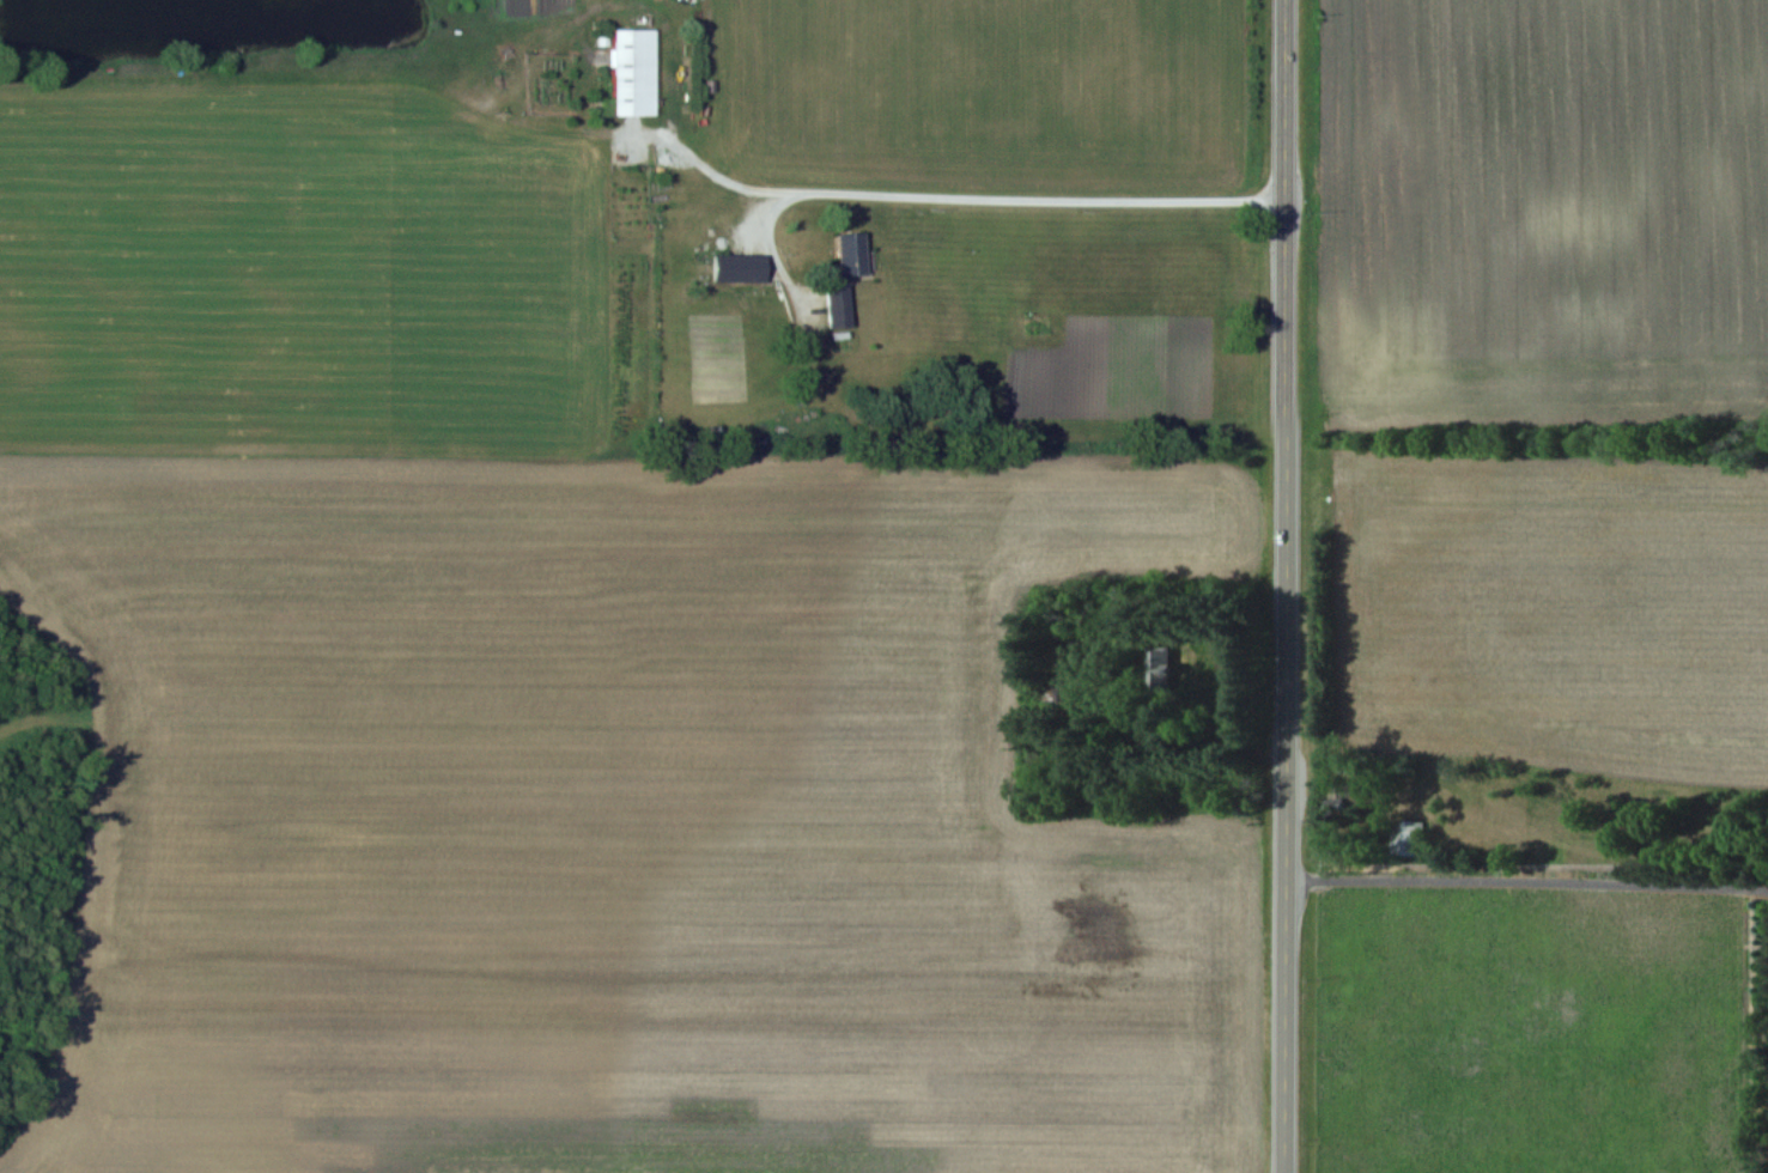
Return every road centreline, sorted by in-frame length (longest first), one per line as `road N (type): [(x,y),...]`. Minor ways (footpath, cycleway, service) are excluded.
road 1 (primary): [(1277,1172),(1274,0)]

